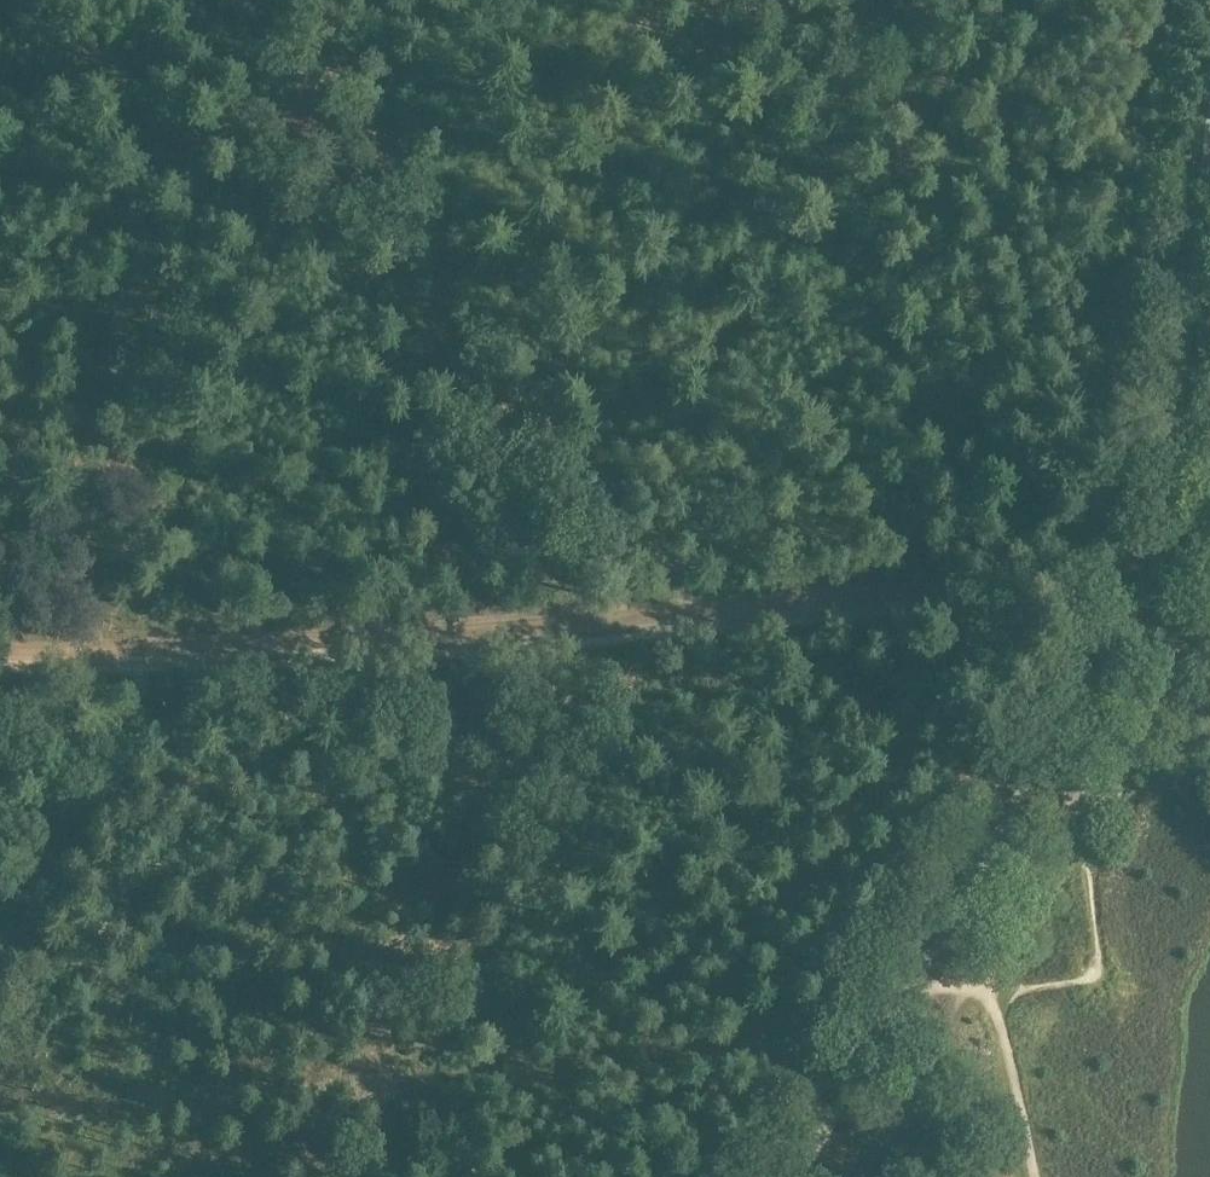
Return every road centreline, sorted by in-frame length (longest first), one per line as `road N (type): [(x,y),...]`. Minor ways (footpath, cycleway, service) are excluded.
road 1 (unclassified): [(1161,572),(541,629),(0,666)]
road 2 (track): [(261,0),(273,65),(266,117),(221,175),(158,355),(54,481),(0,582)]
road 3 (track): [(876,0),(1166,543)]
road 4 (track): [(963,891),(1027,1176)]

